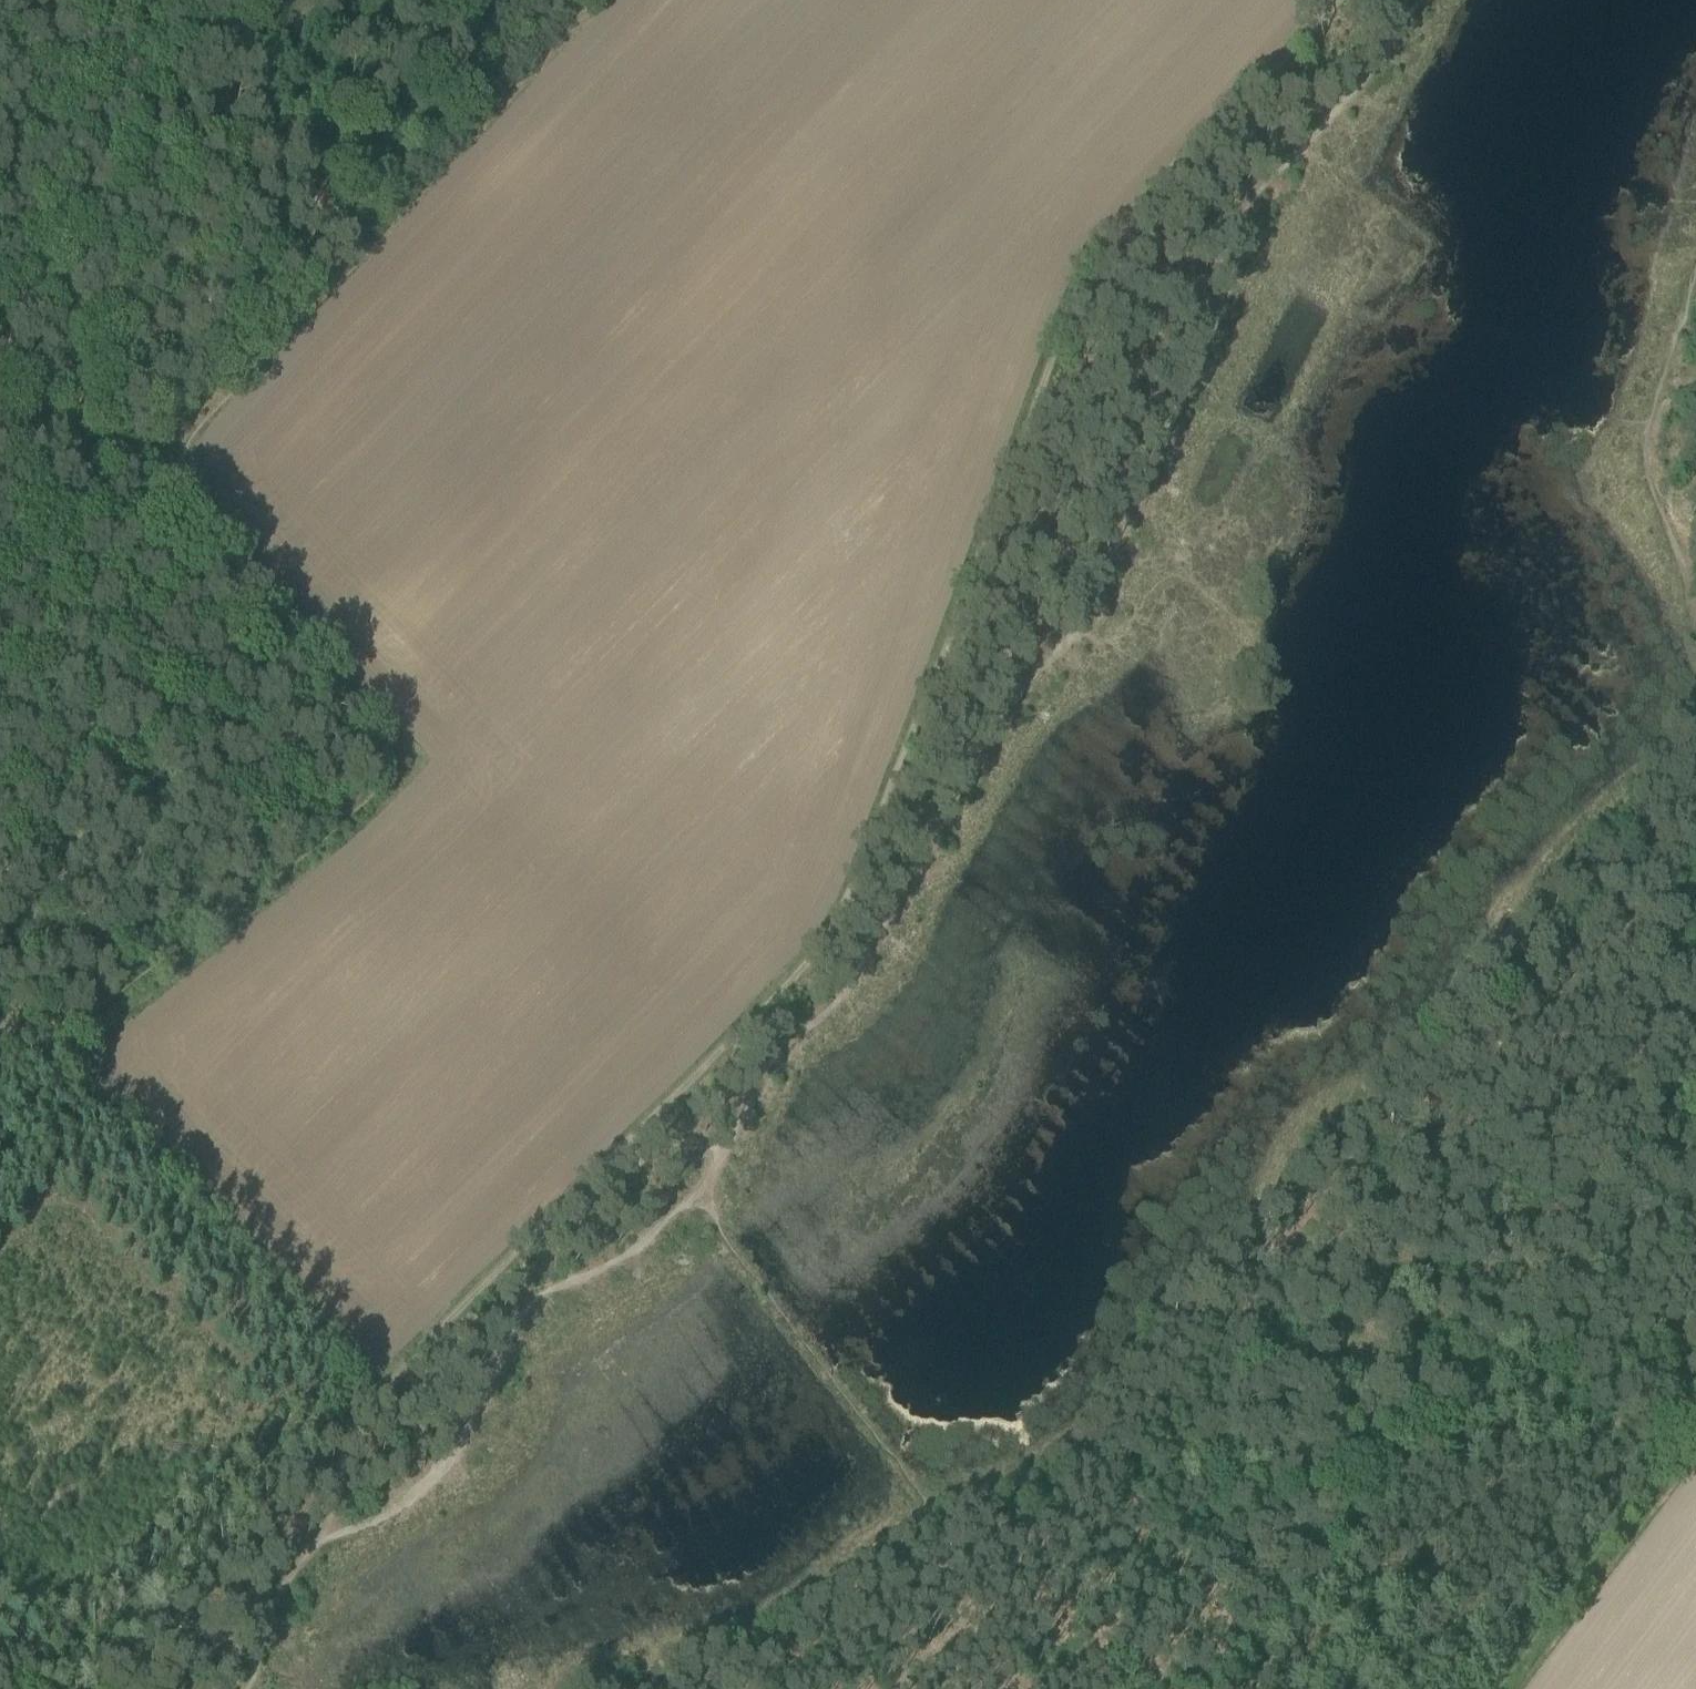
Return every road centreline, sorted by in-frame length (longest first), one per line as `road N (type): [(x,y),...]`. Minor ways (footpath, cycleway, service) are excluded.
road 1 (track): [(1341,0),(1091,264),(827,942),(378,1382)]
road 2 (track): [(378,1382),(343,1458),(322,1547)]

